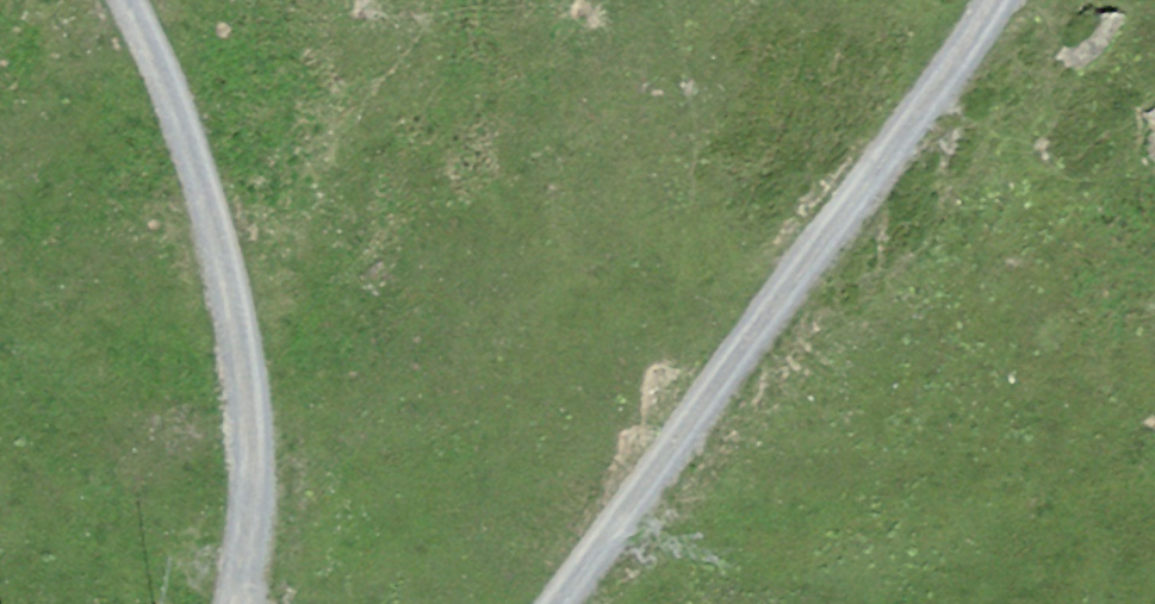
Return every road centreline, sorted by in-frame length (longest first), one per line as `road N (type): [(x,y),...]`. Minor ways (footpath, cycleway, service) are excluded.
road 1 (track): [(852,200),(562,603)]
road 2 (track): [(120,0),(198,168),(238,291),(257,380),(260,460)]
road 3 (track): [(852,200),(997,0)]
road 4 (track): [(239,603),(260,460)]

